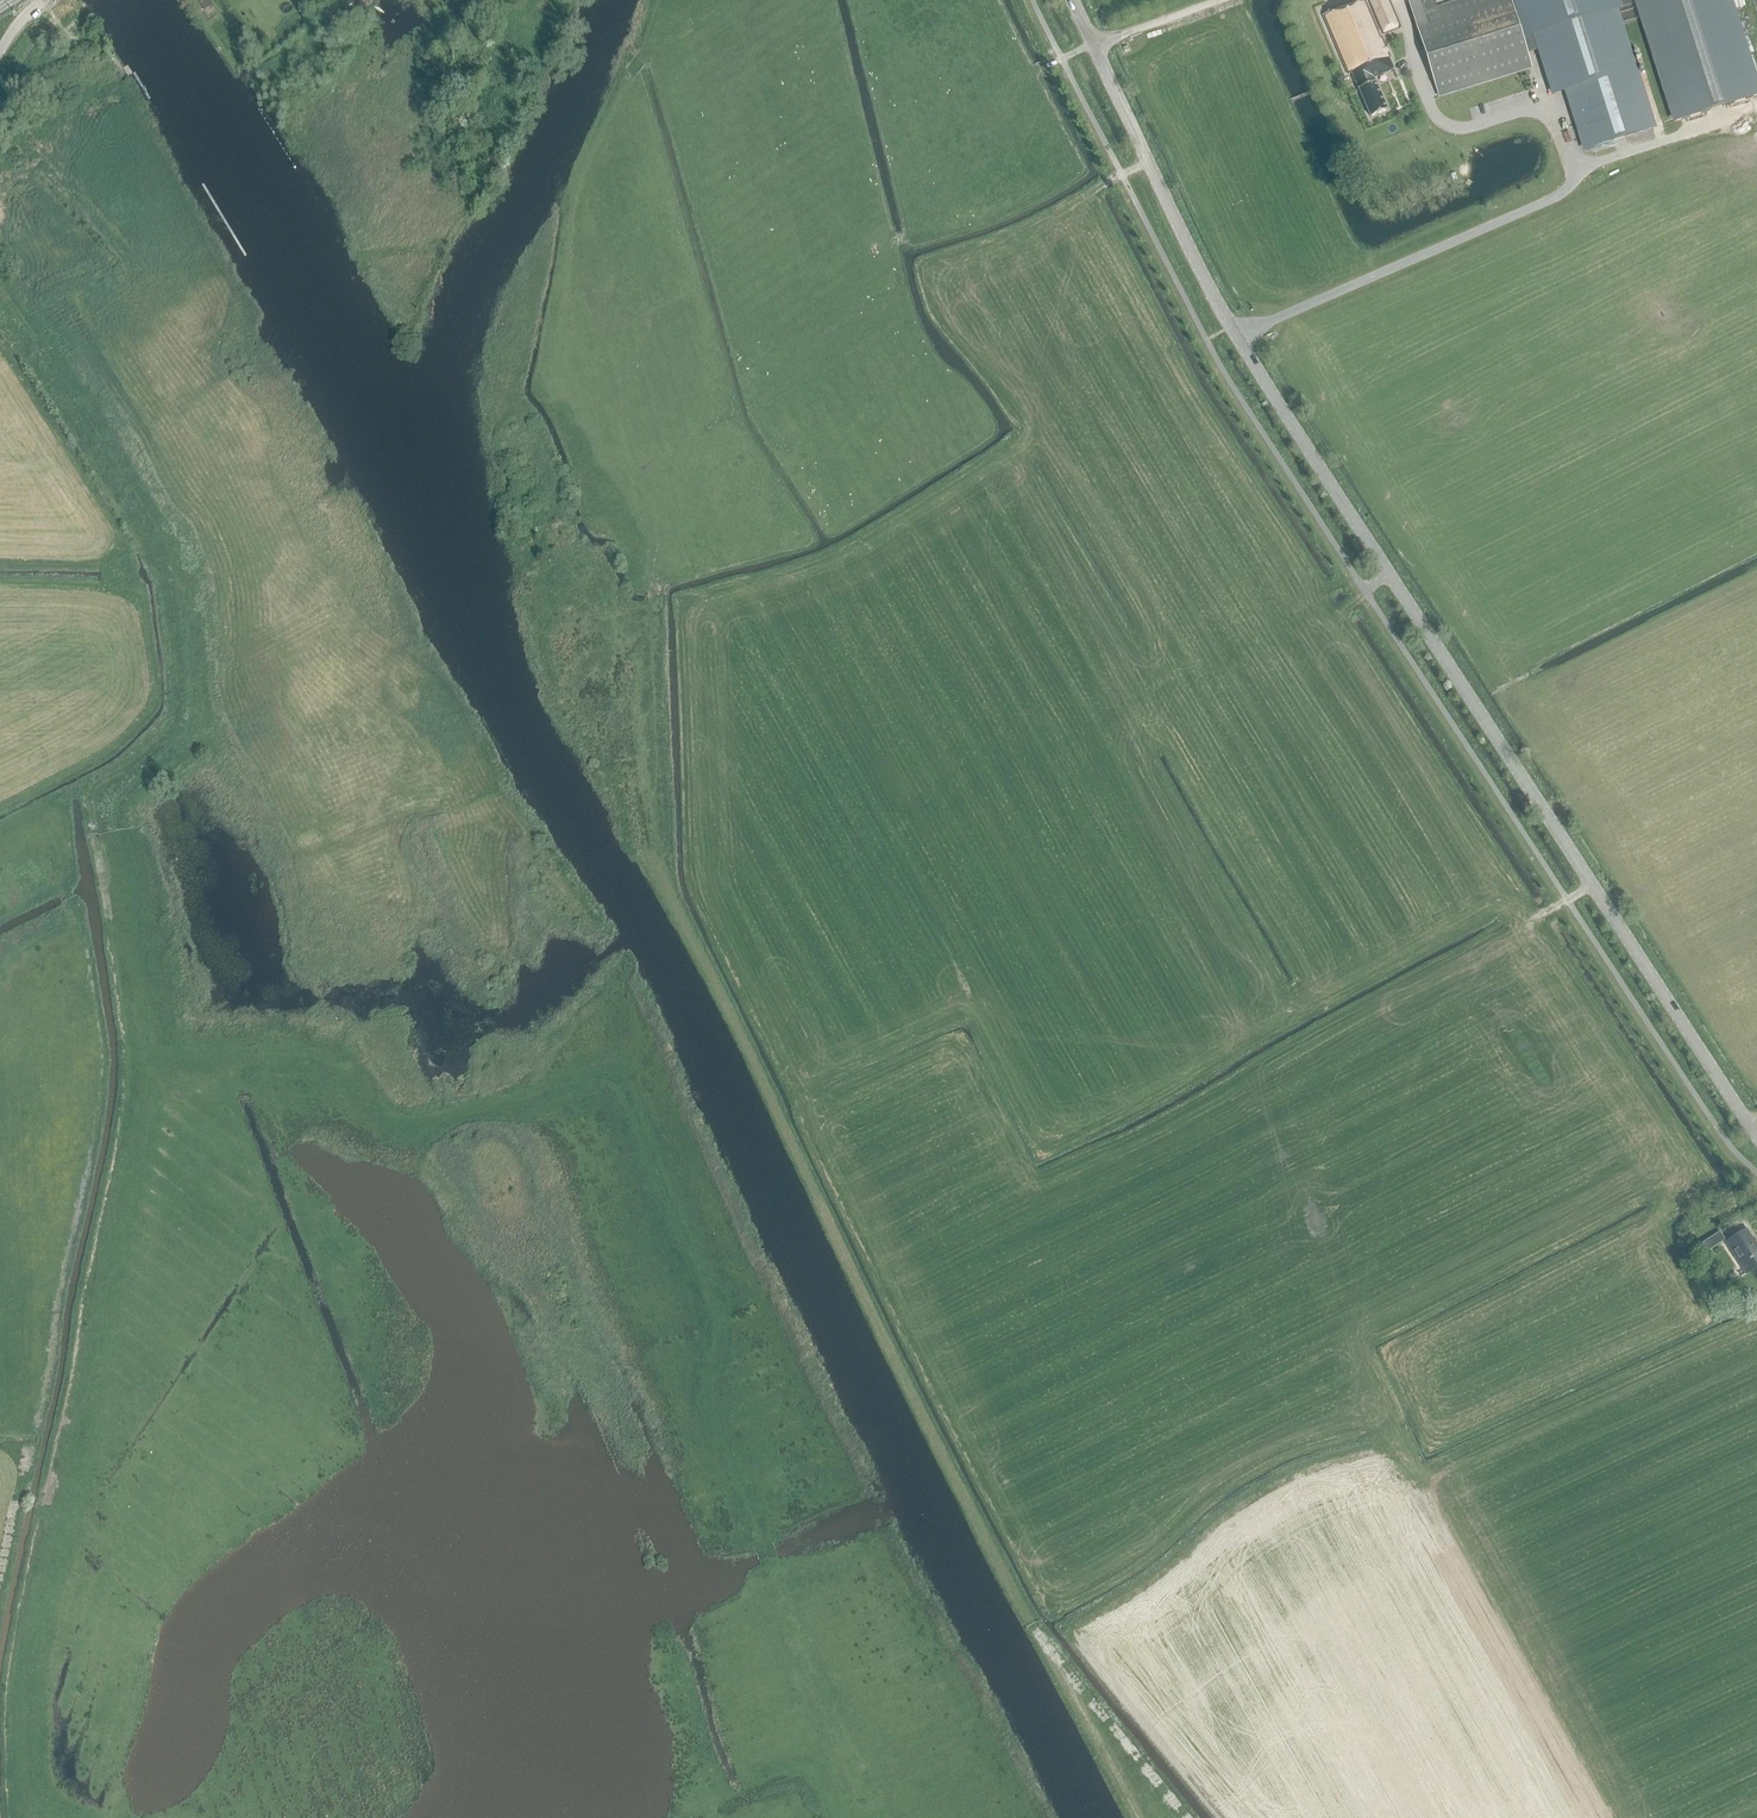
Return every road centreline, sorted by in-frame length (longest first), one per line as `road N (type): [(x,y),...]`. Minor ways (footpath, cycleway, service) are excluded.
road 1 (tertiary): [(1756,1136),(1246,352),(1073,0)]

